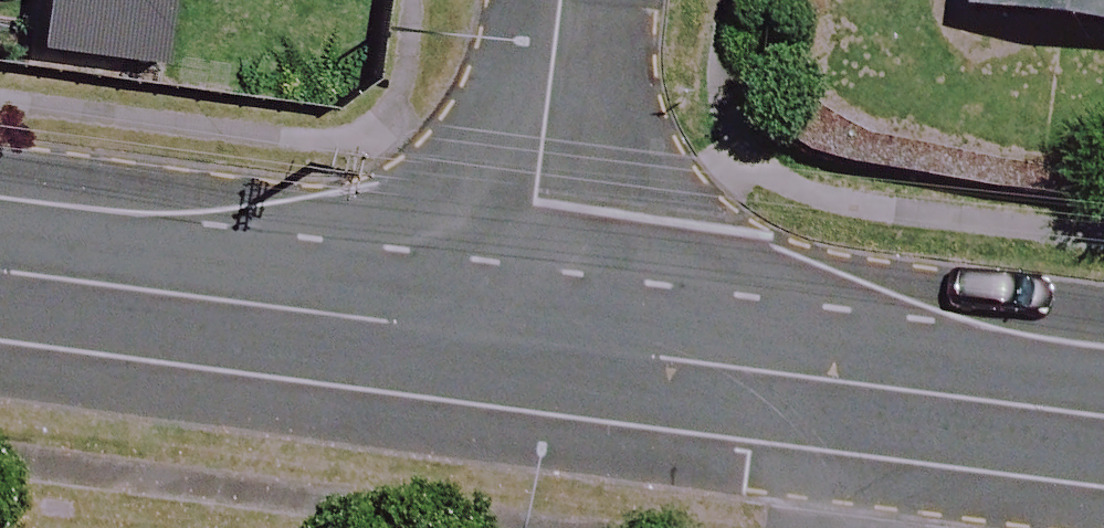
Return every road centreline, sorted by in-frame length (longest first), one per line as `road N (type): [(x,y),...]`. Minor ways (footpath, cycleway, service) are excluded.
road 1 (tertiary): [(524,346),(1103,416)]
road 2 (tertiary): [(0,275),(524,346)]
road 3 (residential): [(524,346),(563,0)]

